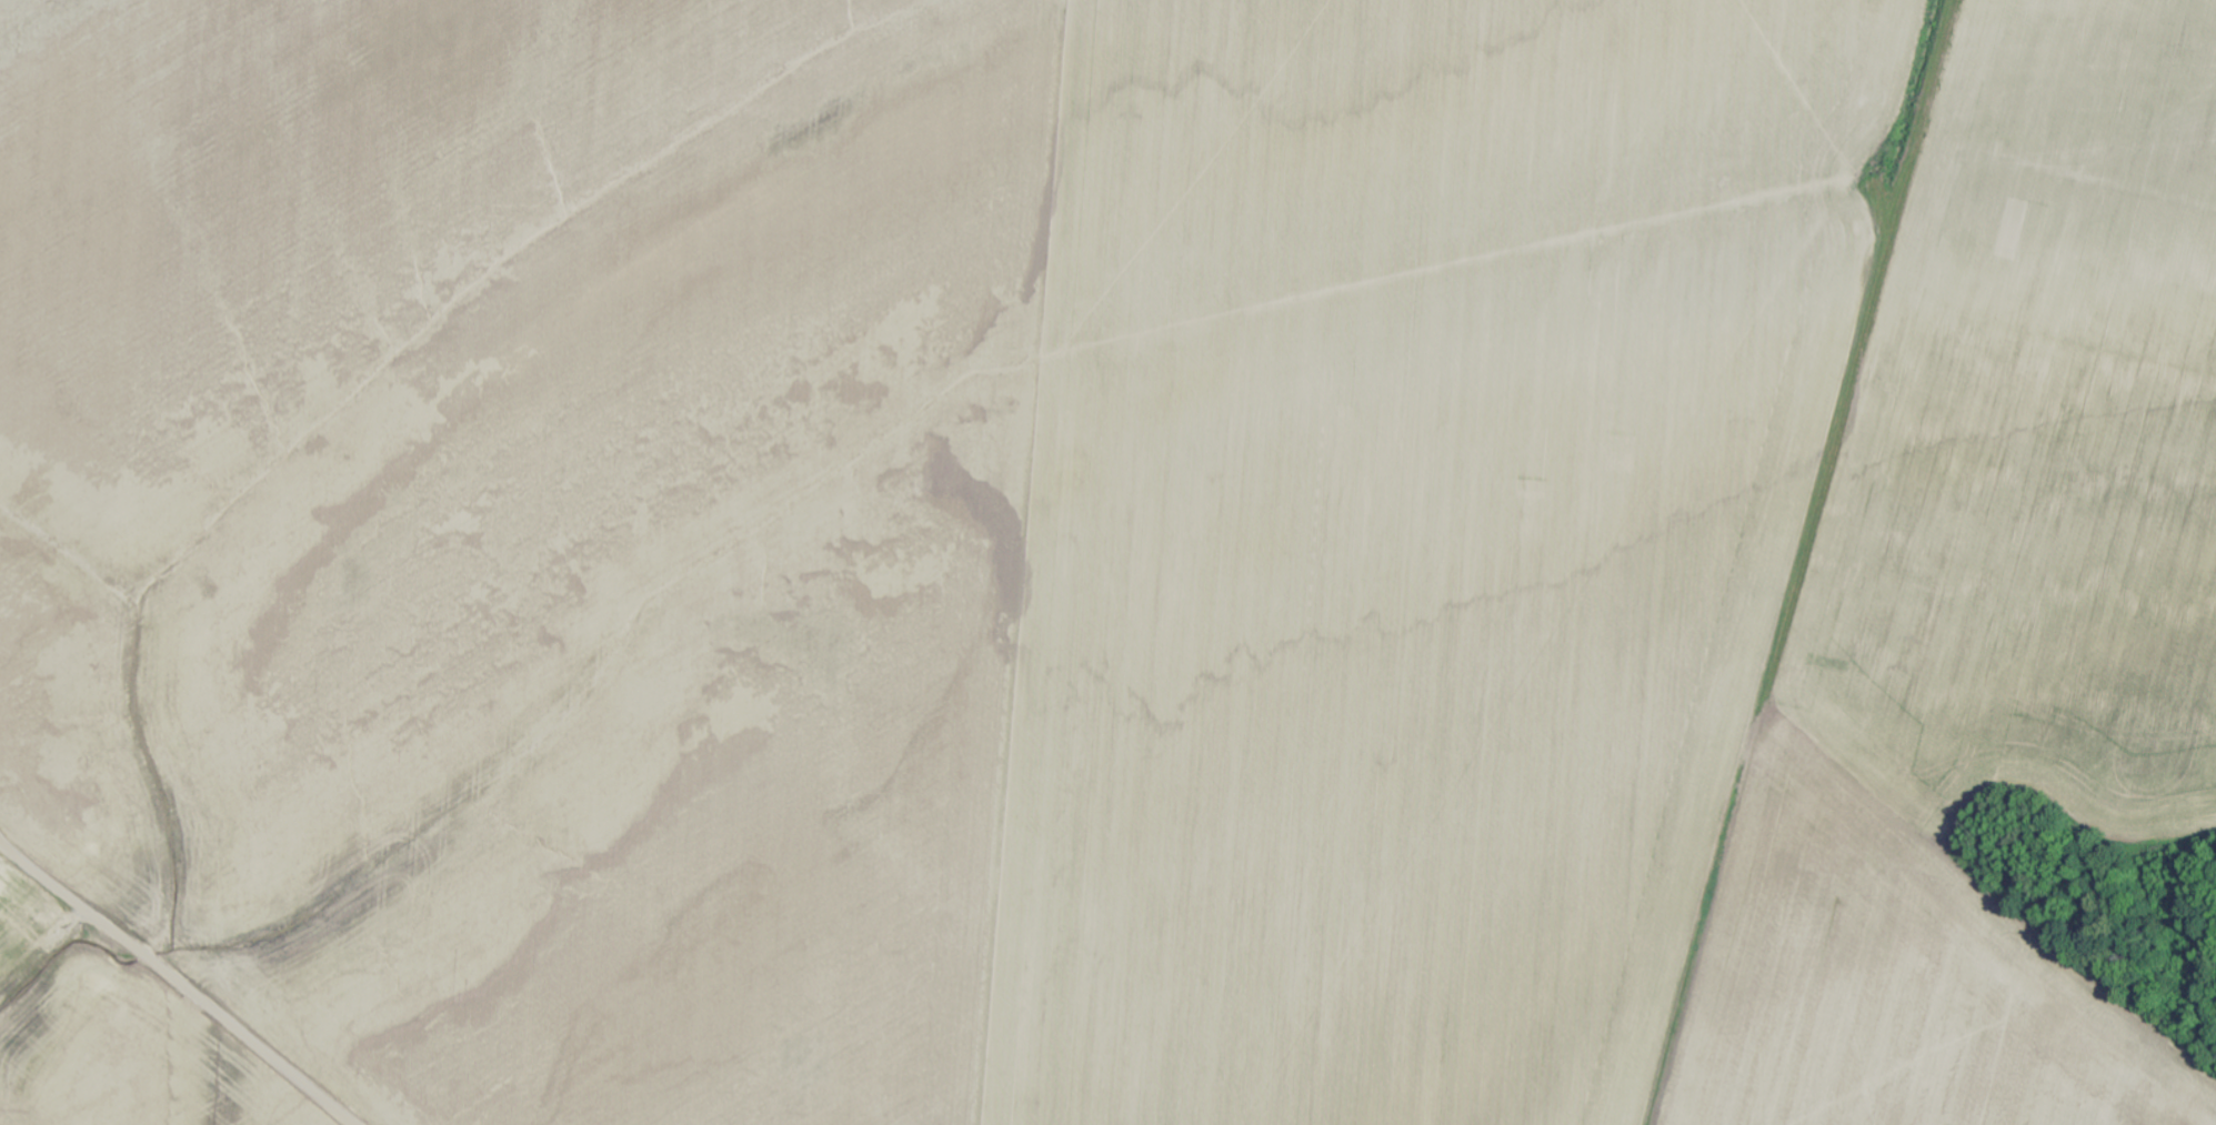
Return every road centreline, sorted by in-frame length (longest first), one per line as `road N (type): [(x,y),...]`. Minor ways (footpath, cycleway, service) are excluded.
road 1 (residential): [(353,1124),(0,839)]

